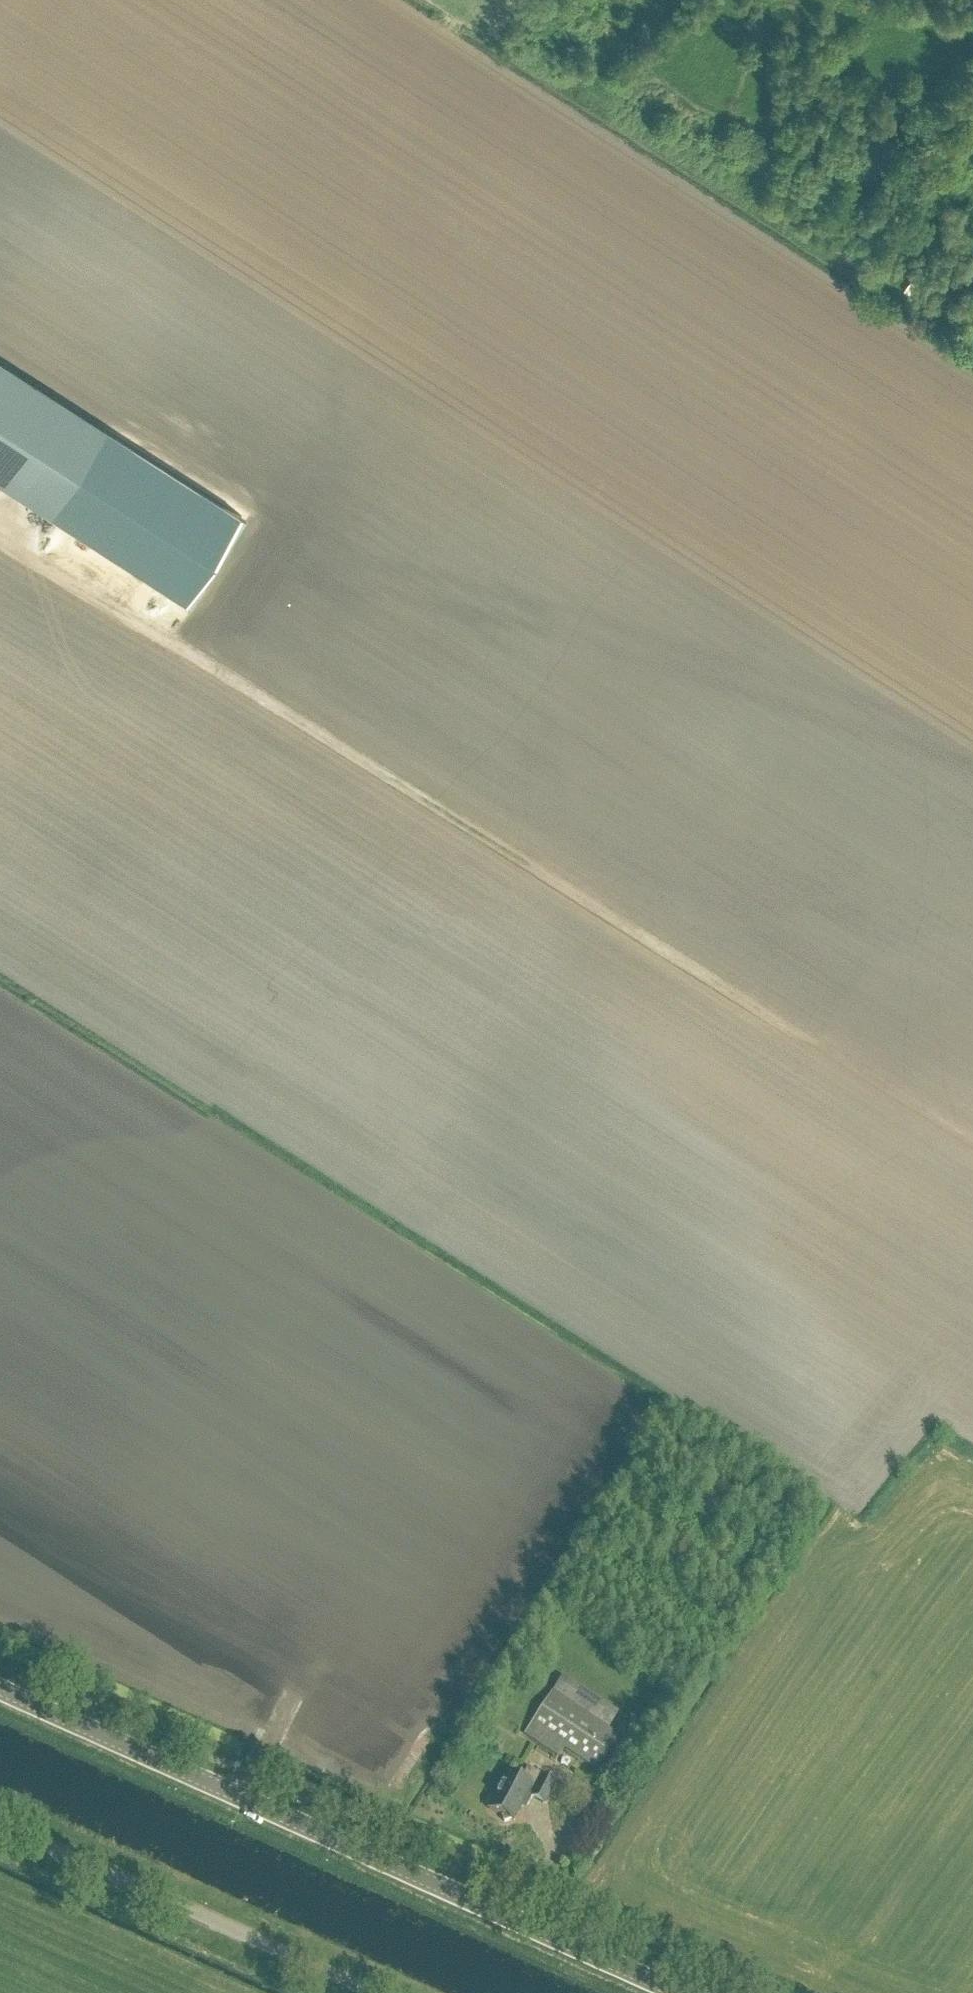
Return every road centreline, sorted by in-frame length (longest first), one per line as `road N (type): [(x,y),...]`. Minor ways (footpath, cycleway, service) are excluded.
road 1 (tertiary): [(676,1992),(0,1691)]
road 2 (unclassified): [(371,1992),(0,1823)]

